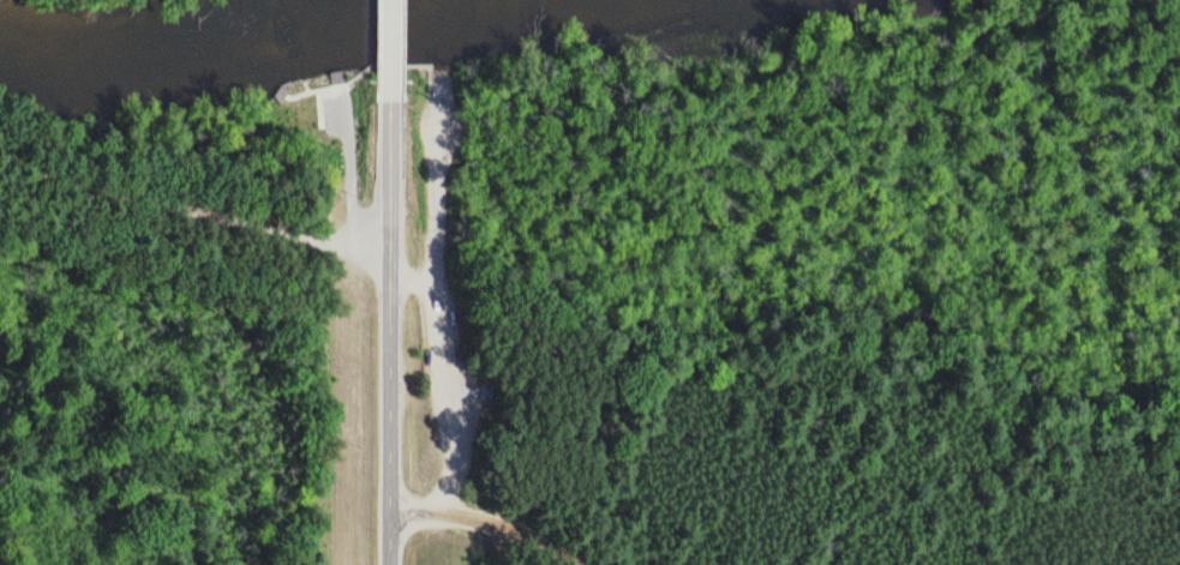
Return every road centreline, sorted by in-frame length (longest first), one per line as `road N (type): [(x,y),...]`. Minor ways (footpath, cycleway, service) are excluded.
road 1 (residential): [(388,564),(388,80)]
road 2 (residential): [(389,517),(469,516),(559,564)]

